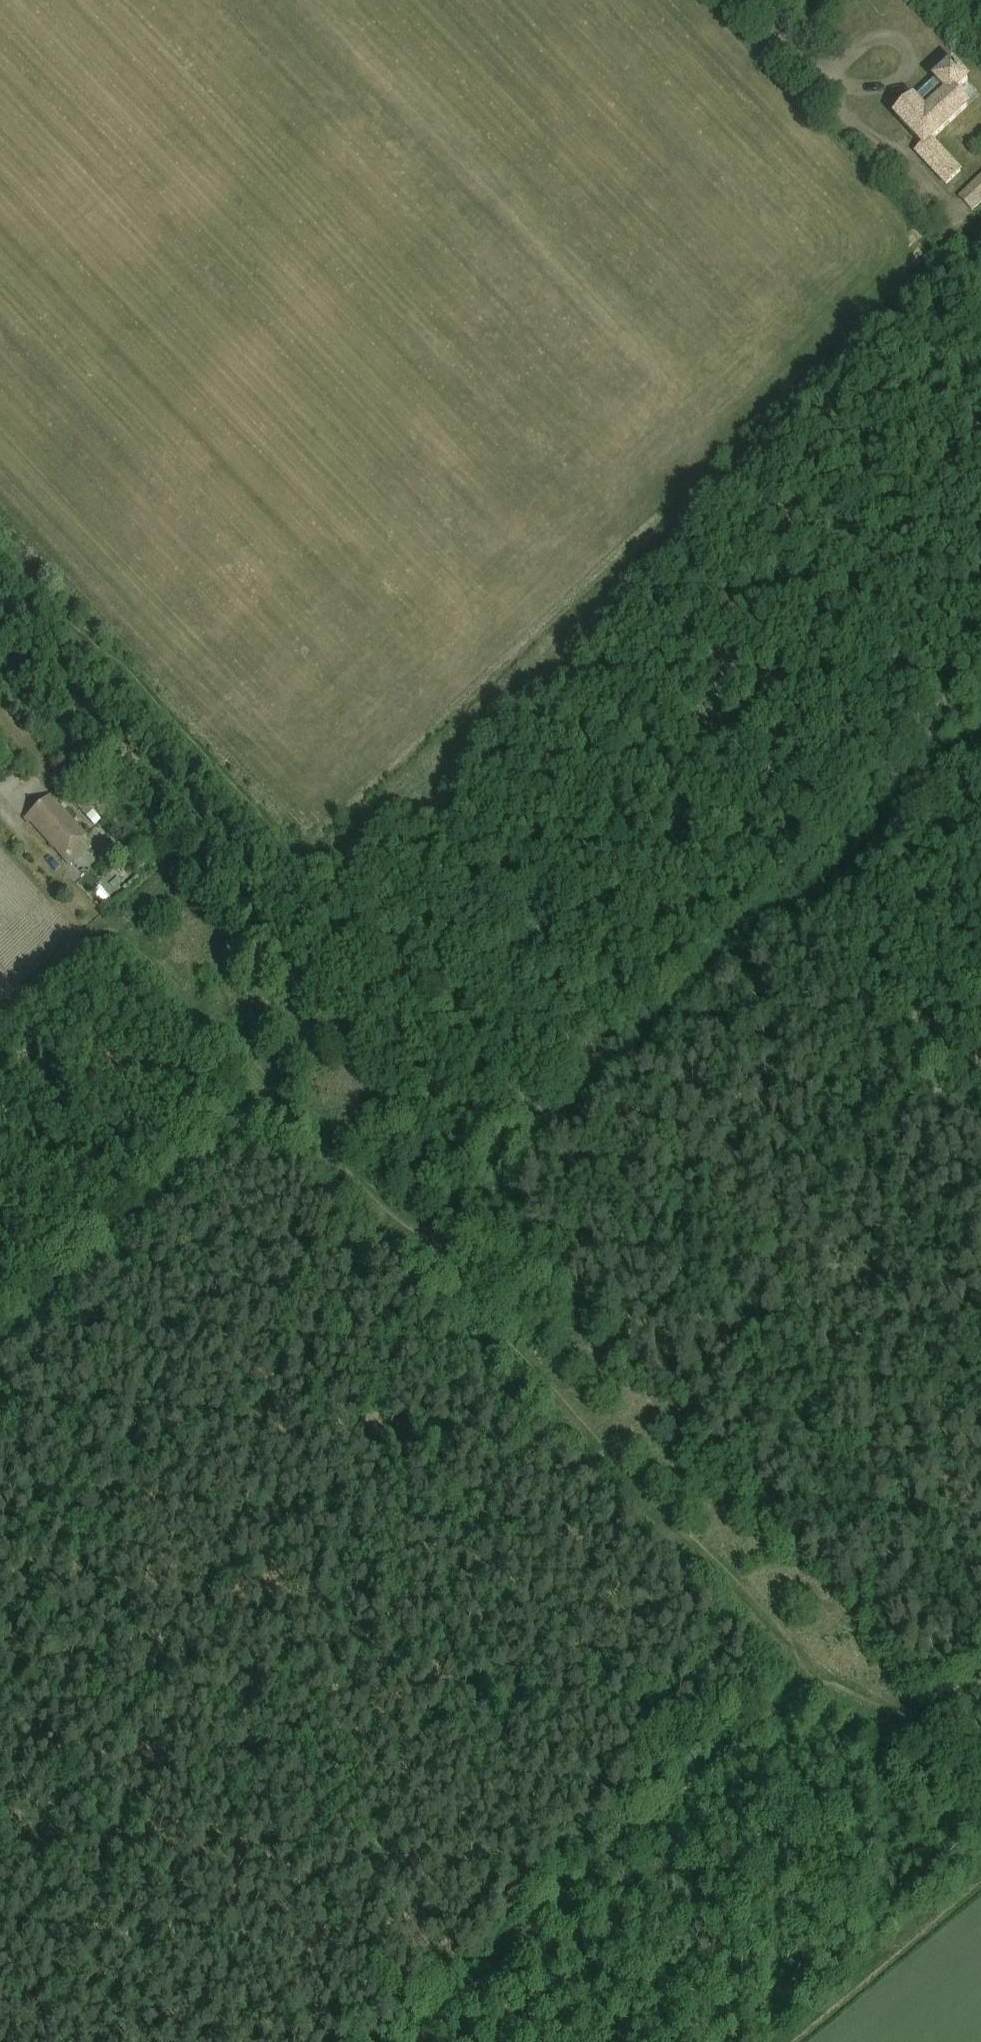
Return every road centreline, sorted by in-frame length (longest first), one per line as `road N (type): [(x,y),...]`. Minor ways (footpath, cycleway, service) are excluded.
road 1 (track): [(980,735),(438,1238),(412,1235),(347,1168),(276,1116),(0,1369)]
road 2 (track): [(421,2041),(783,1695),(817,1678),(909,1716),(980,1671)]

